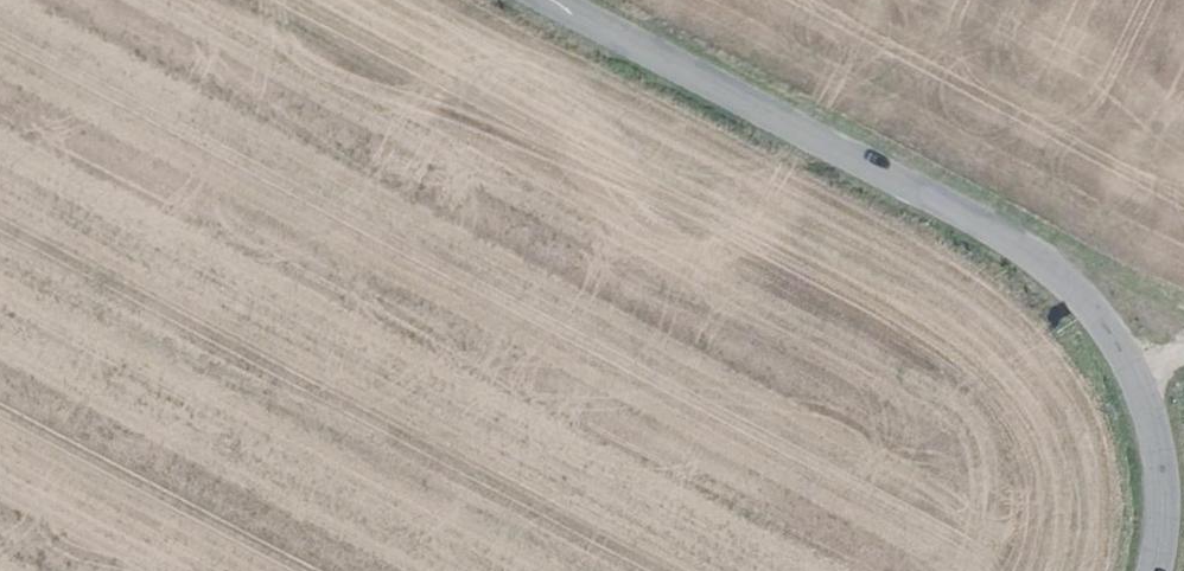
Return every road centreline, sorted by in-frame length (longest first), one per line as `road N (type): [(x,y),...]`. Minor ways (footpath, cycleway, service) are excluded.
road 1 (tertiary): [(1153,570),(1159,520),(1148,428),(1113,352),(1042,269),(536,0)]

